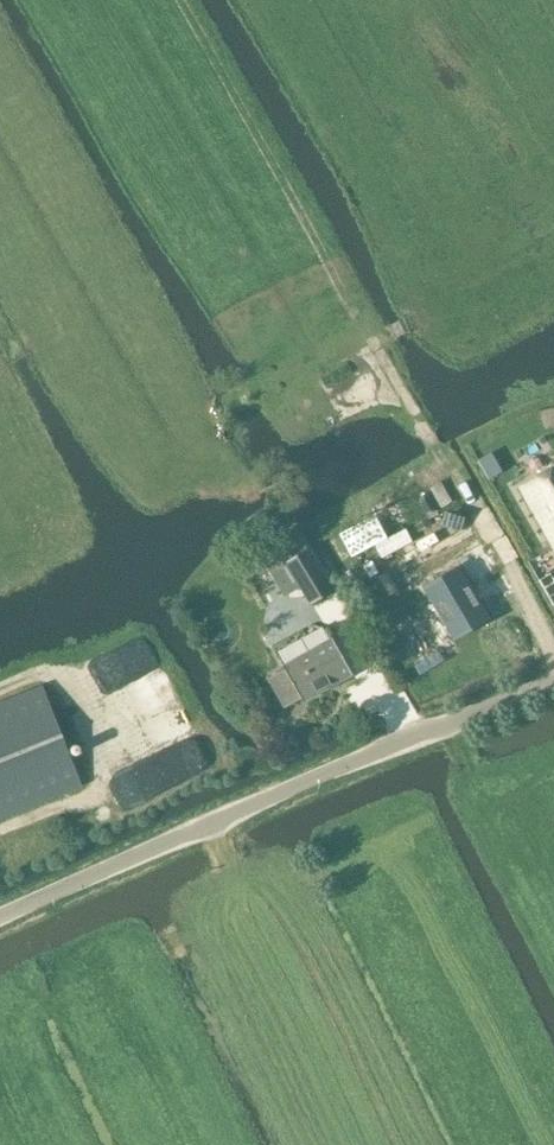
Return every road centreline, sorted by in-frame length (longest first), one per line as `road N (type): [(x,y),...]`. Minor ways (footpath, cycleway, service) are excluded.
road 1 (tertiary): [(0,917),(553,681)]

